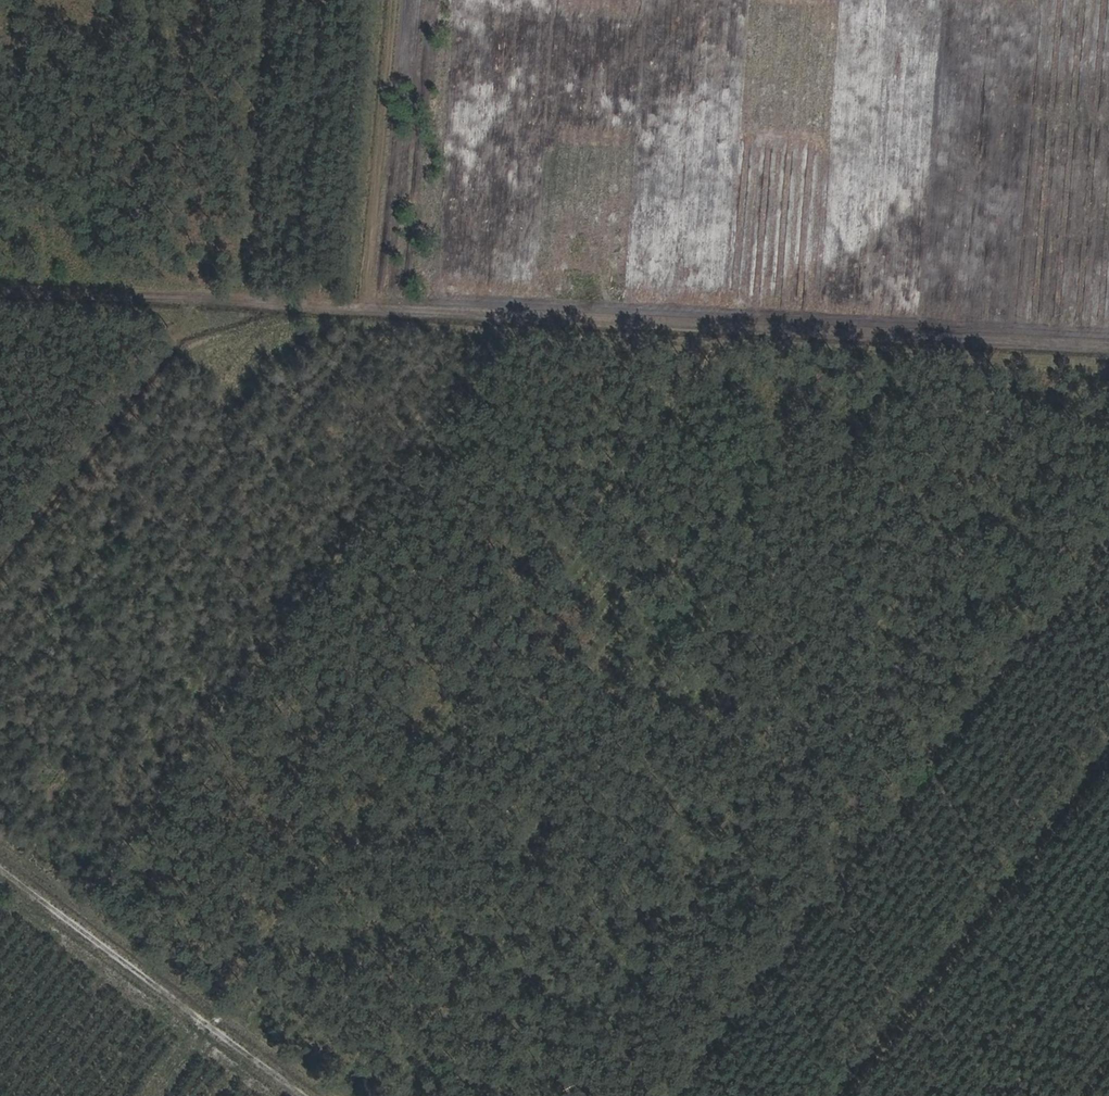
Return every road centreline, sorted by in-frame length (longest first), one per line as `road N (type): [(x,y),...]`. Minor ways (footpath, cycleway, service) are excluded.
road 1 (track): [(1108,344),(0,275)]
road 2 (track): [(330,1095),(0,856)]
road 3 (track): [(858,1095),(1108,782)]

